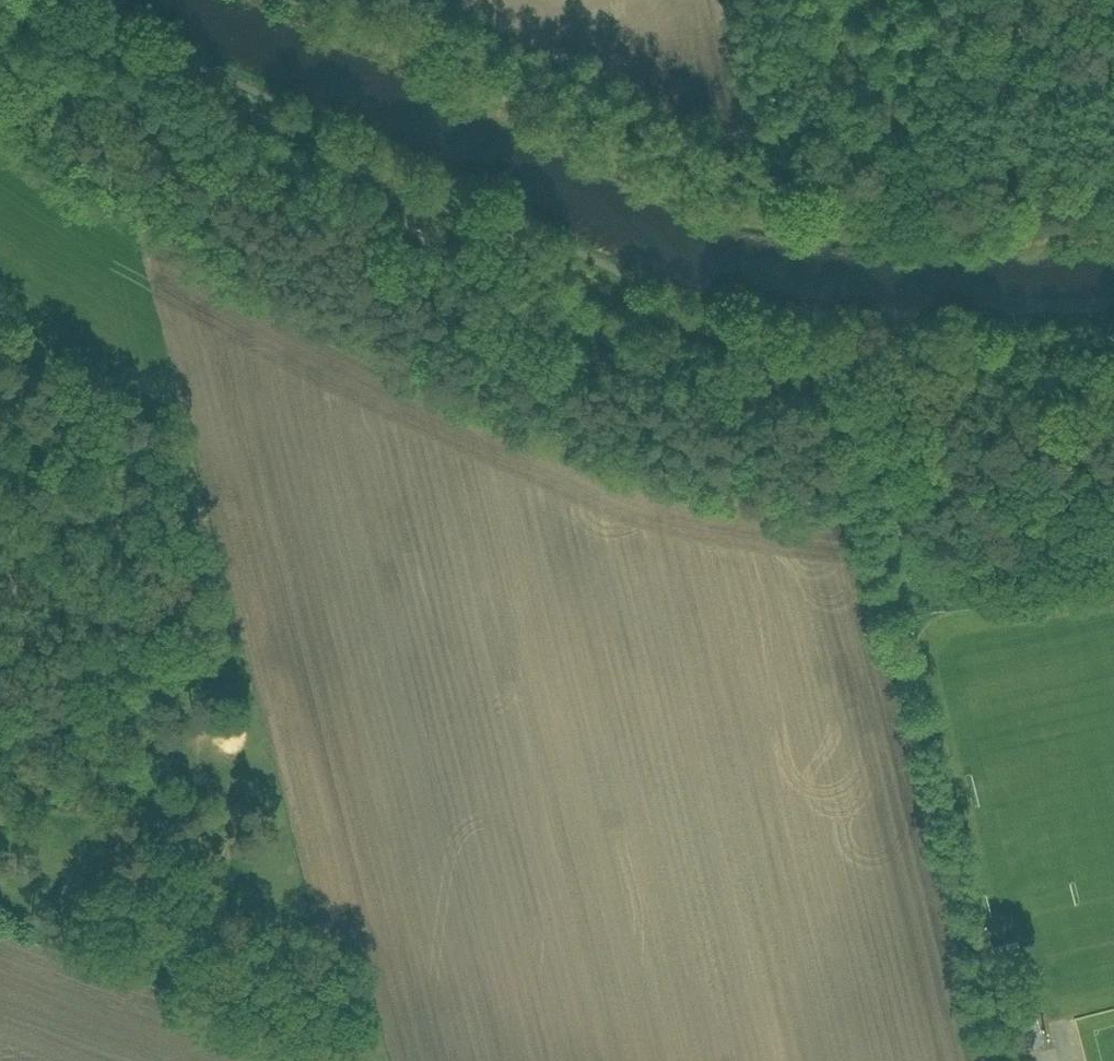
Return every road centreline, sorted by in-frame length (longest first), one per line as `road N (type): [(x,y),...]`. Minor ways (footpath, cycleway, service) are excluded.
road 1 (unclassified): [(1113,359),(801,366),(0,10)]
road 2 (track): [(292,0),(650,178),(844,238),(1113,224)]

